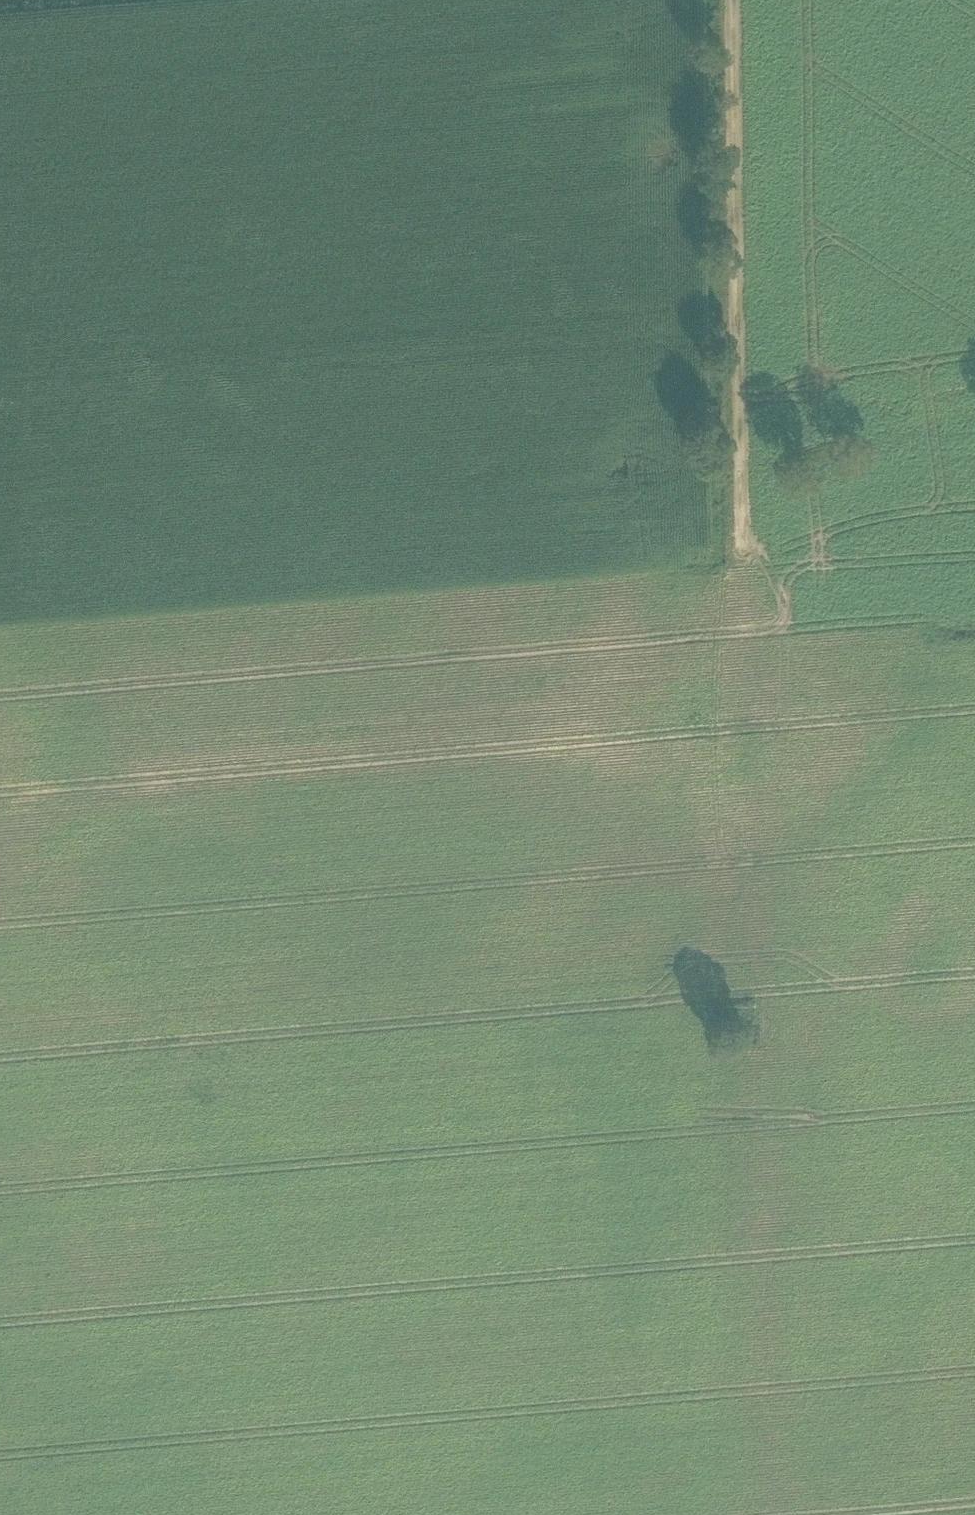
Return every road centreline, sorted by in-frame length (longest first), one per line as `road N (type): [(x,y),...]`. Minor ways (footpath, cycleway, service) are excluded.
road 1 (track): [(740,803),(734,0)]

